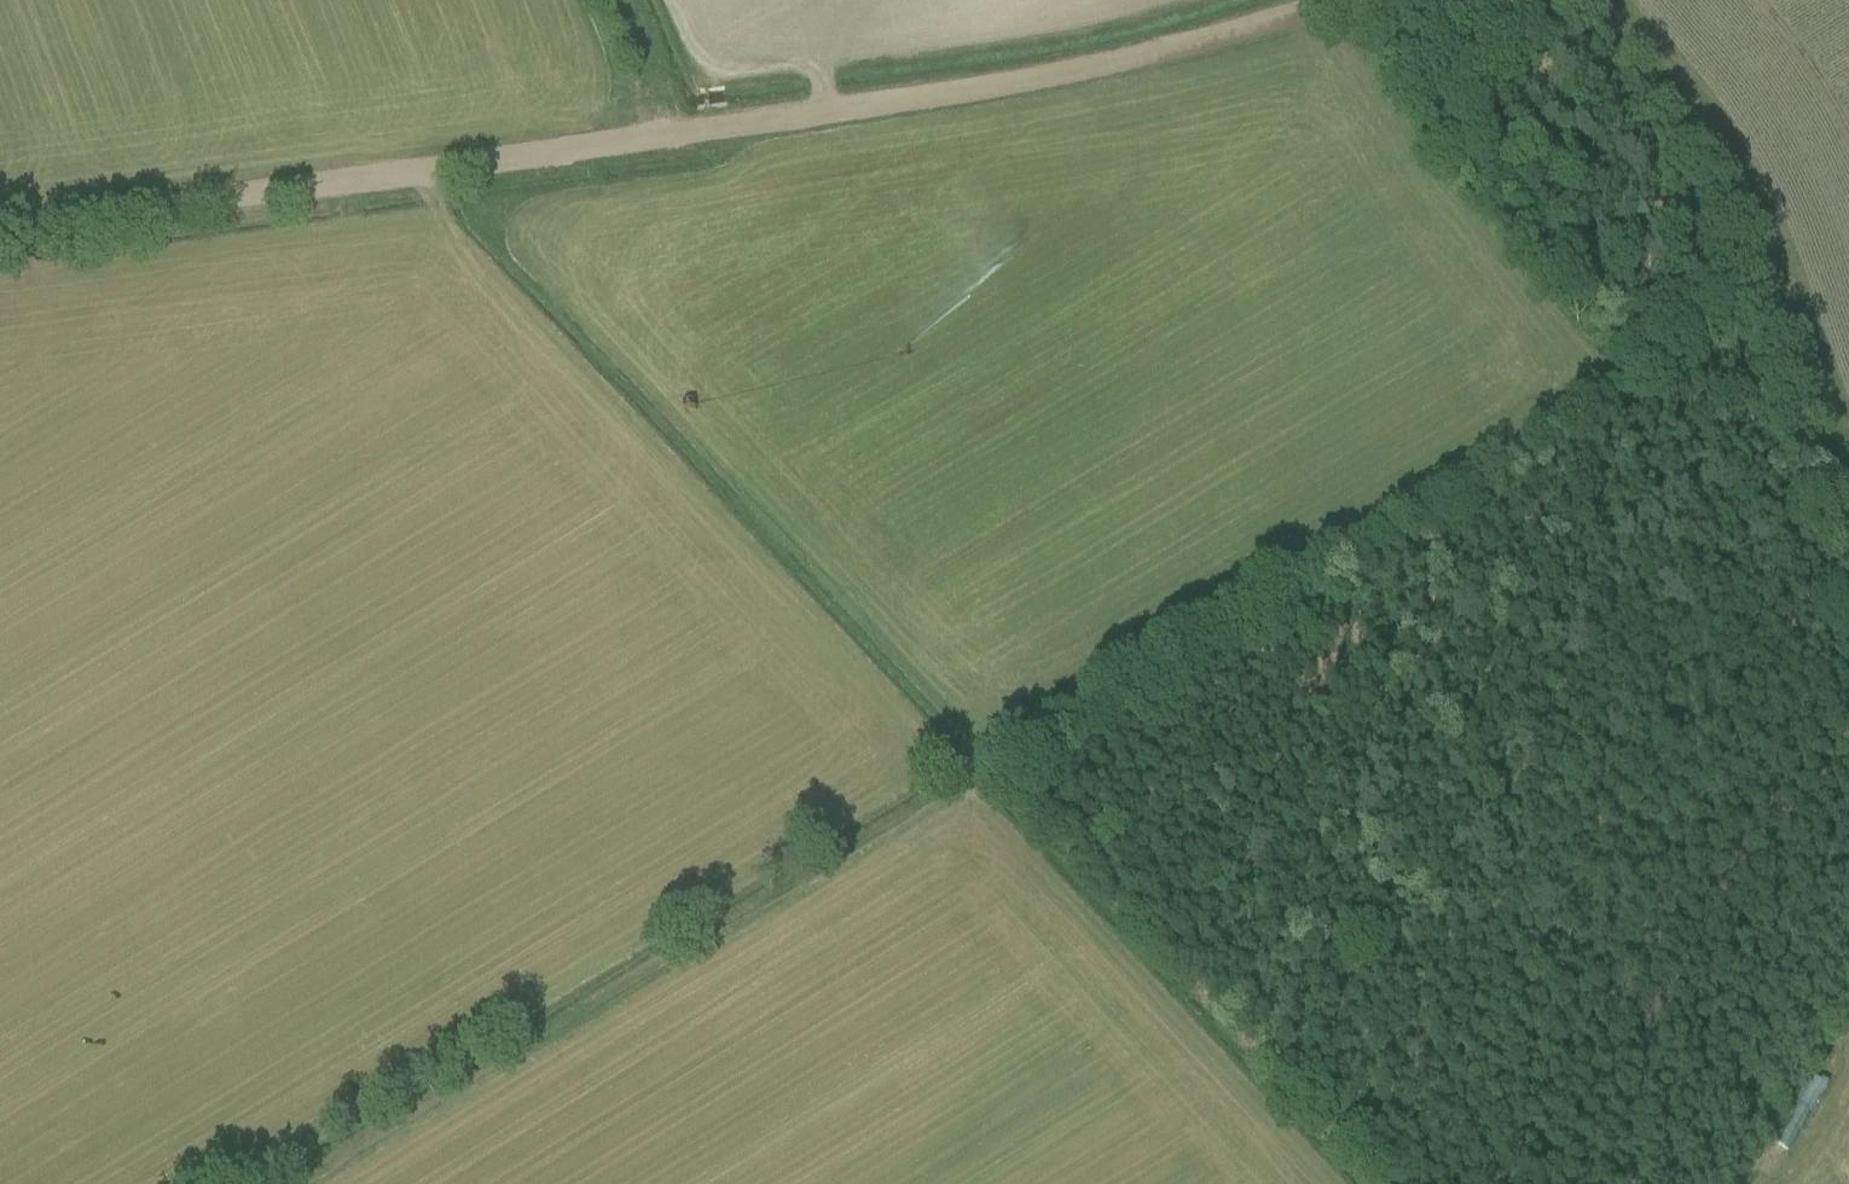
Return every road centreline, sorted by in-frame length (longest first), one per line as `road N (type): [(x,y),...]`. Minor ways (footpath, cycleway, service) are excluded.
road 1 (track): [(1338,0),(1153,53),(1001,83),(0,230)]
road 2 (track): [(1848,457),(1761,213),(1721,146),(1607,0)]

